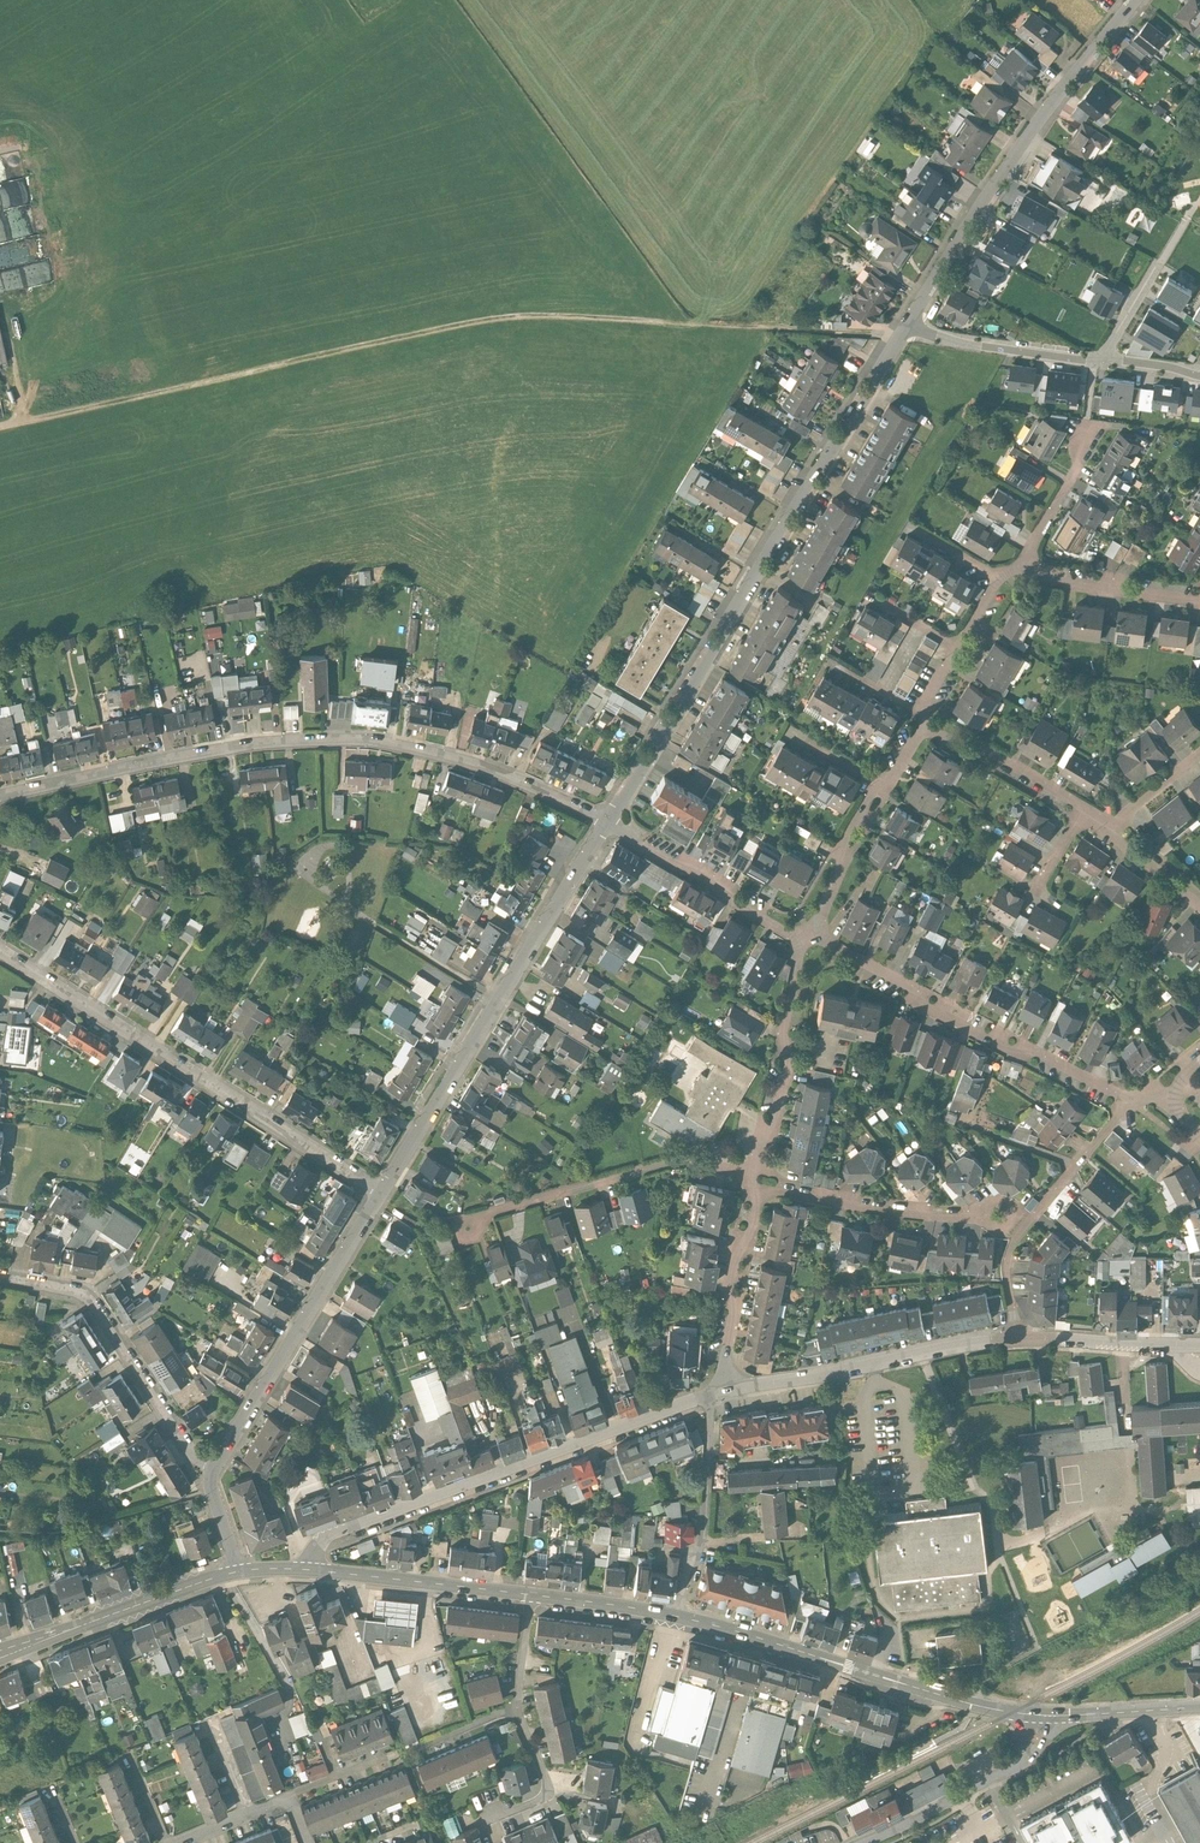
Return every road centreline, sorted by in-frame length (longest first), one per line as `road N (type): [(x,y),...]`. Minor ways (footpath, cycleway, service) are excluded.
road 1 (track): [(903,333),(517,316),(0,427)]
road 2 (residential): [(605,821),(483,768),(351,741),(255,746),(0,797)]
road 3 (residential): [(605,821),(903,333)]
road 4 (residential): [(715,1392),(326,1534),(312,1569)]
road 5 (residential): [(380,1191),(0,952)]
road 6 (residential): [(380,1191),(605,821)]
road 7 (residential): [(903,333),(996,181),(1136,0)]
road 8 (secondary): [(678,1617),(966,1703),(1037,1715)]
road 9 (residential): [(804,936),(999,1045),(1128,1098)]
road 10 (residential): [(213,1466),(380,1191)]
road 11 (residential): [(1020,1336),(715,1392)]
road 12 (residential): [(0,1276),(72,1290),(93,1302),(191,1451),(213,1466)]
road 13 (residential): [(479,1217),(677,1159),(736,1172),(754,1188)]
road 14 (residential): [(754,1188),(1029,1219)]
road 15 (residential): [(754,1188),(804,936)]
road 16 (secondary): [(0,1656),(240,1571)]
road 17 (residential): [(605,821),(804,936)]
road 18 (residential): [(862,1842),(1018,1763),(1032,1746),(1037,1715)]
road 19 (secondary): [(312,1569),(531,1594)]
road 20 (residential): [(715,1392),(754,1188)]
road 21 (residential): [(903,333),(1095,361)]
road 22 (residential): [(1083,808),(992,754),(917,723)]
road 23 (residential): [(1199,596),(1017,569)]
road 24 (residential): [(1199,1344),(1020,1336)]
road 25 (residential): [(882,784),(804,936)]
road 26 (residential): [(176,1842),(290,1798),(308,1842)]
road 27 (secondary): [(1037,1715),(1199,1708)]
road 28 (residential): [(678,1617),(705,1520),(708,1461)]
road 29 (residential): [(1017,569),(1079,463),(1087,430)]
road 30 (residential): [(1128,1098),(1029,1219)]
road 31 (secondary): [(531,1594),(678,1617)]
road 32 (residential): [(516,1709),(547,1792),(494,1814)]
road 33 (residential): [(1029,1219),(1010,1249),(1007,1278),(1020,1336)]

